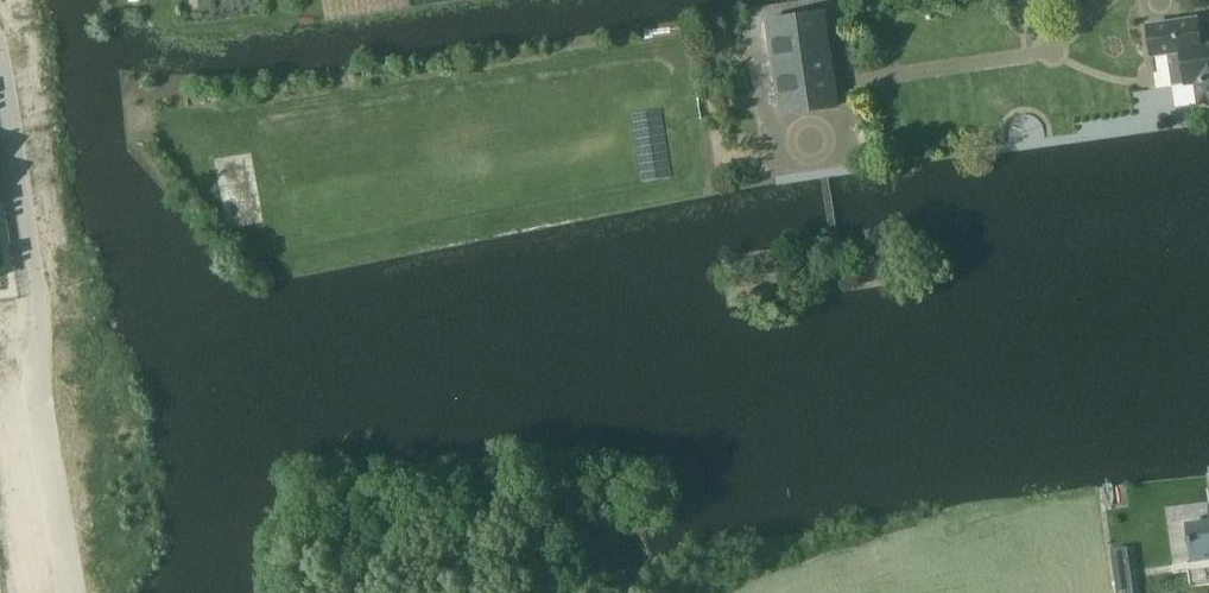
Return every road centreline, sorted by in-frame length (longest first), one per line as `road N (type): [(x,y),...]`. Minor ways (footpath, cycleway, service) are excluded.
road 1 (residential): [(69,592),(32,333)]
road 2 (residential): [(32,333),(0,108)]

